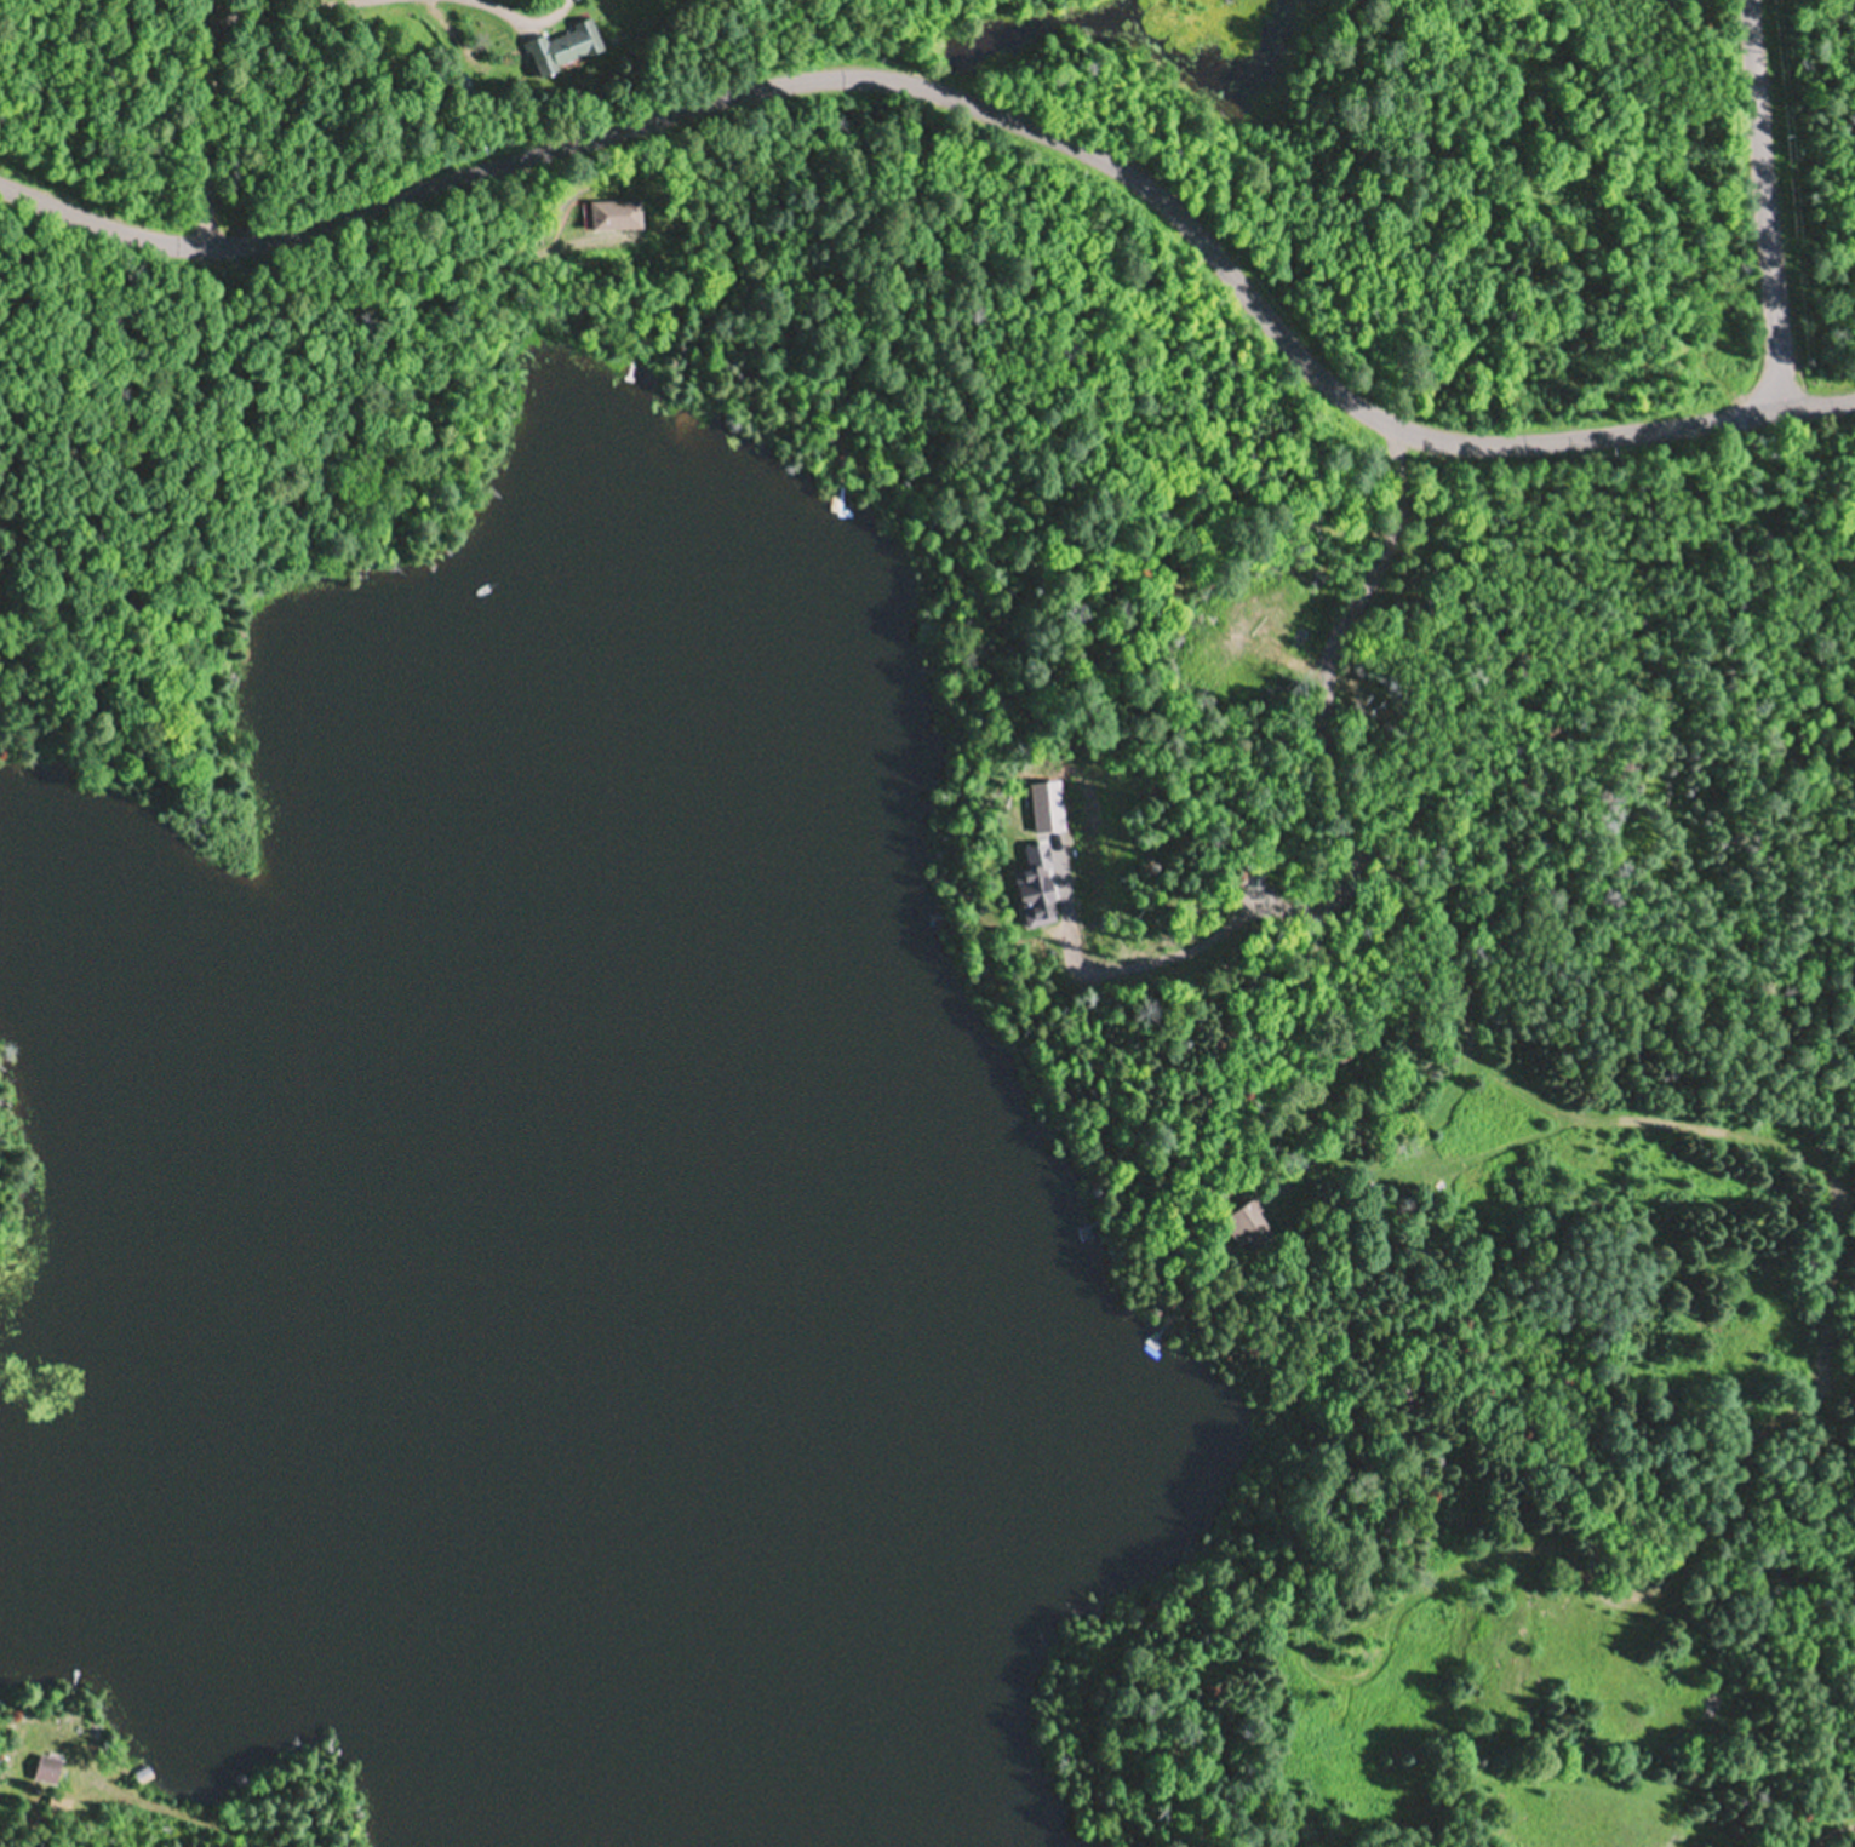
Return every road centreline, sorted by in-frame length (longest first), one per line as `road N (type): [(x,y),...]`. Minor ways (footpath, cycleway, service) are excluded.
road 1 (residential): [(1854,396),(1507,434),(1426,428),(1338,382),(1167,193),(1115,157),(980,98),(871,68),(826,64),(691,94),(205,248),(128,235),(0,186)]
road 2 (residential): [(1780,405),(1751,0)]
road 3 (residential): [(205,248),(206,0)]

